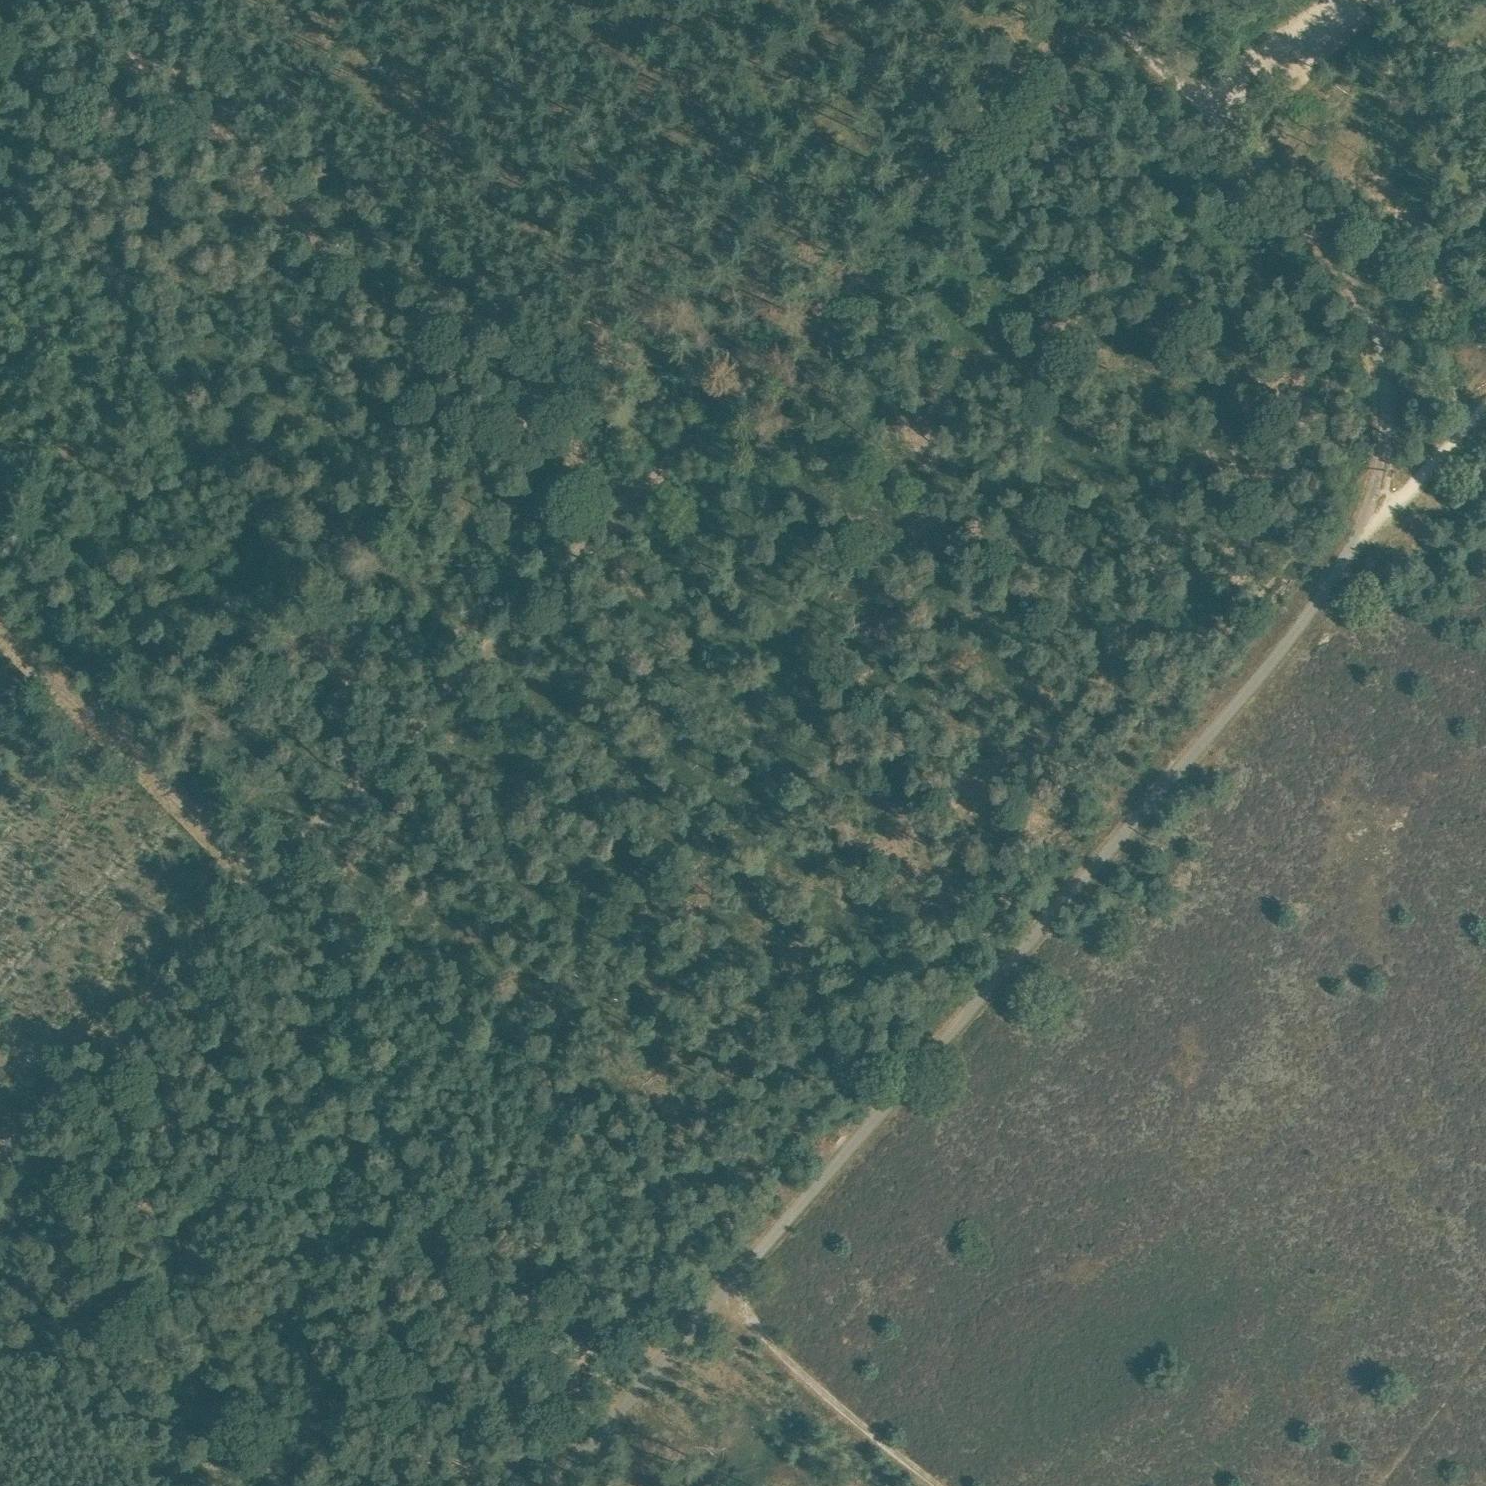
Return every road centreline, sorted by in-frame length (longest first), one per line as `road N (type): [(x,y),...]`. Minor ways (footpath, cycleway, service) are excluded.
road 1 (track): [(1103,10),(686,431),(0,1156)]
road 2 (unclassified): [(1379,467),(1383,377),(1343,271),(1254,156),(1093,0)]
road 3 (track): [(0,615),(261,876)]
road 4 (track): [(738,1277),(969,1485)]
road 5 (track): [(1485,412),(1398,512),(1386,508),(1379,467)]

